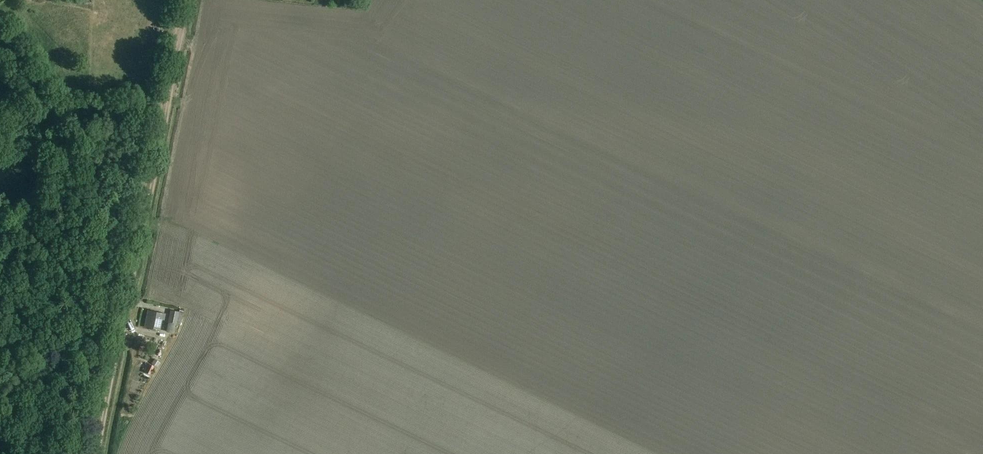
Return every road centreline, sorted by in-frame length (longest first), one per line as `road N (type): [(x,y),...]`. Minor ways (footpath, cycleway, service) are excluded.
road 1 (track): [(100,453),(189,0)]

